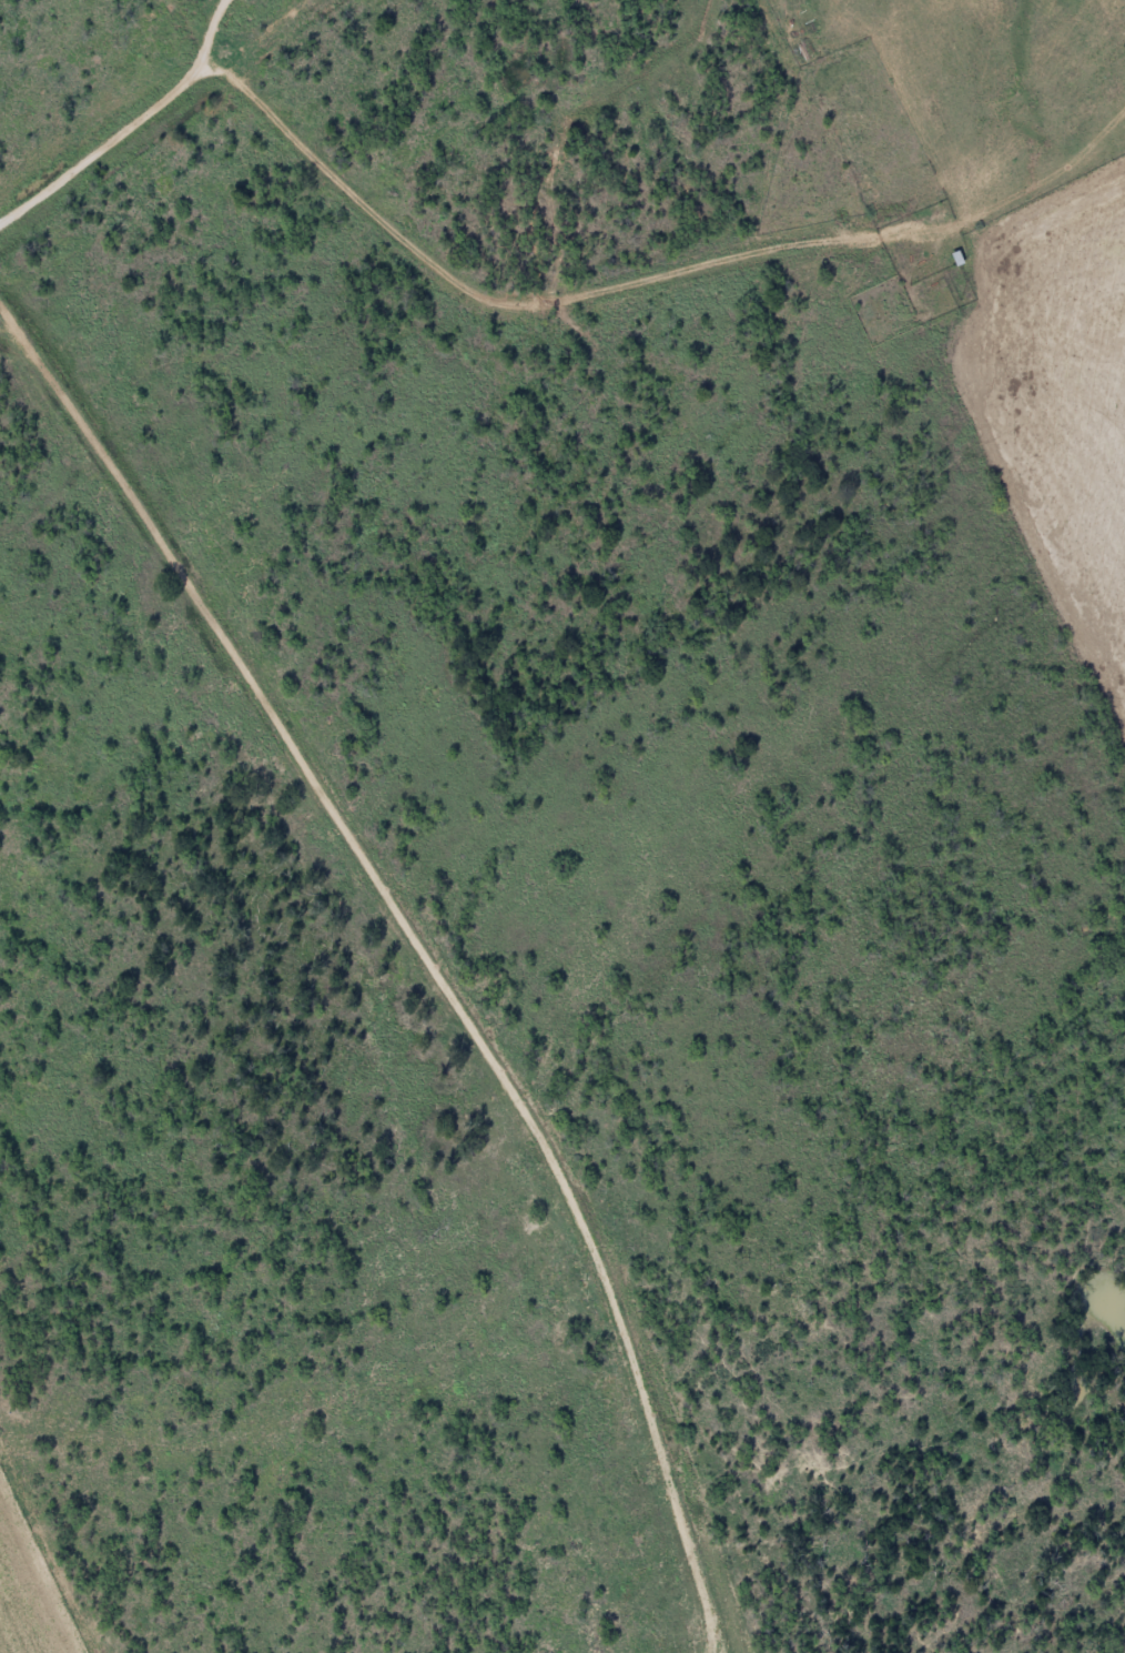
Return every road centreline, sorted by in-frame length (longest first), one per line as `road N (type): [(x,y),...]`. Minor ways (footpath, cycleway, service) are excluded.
road 1 (residential): [(742,1652),(656,1377),(568,1167),(26,335)]
road 2 (residential): [(1124,148),(979,225),(478,270),(271,158),(253,50),(215,0)]
road 3 (residential): [(271,158),(209,180),(26,335)]

